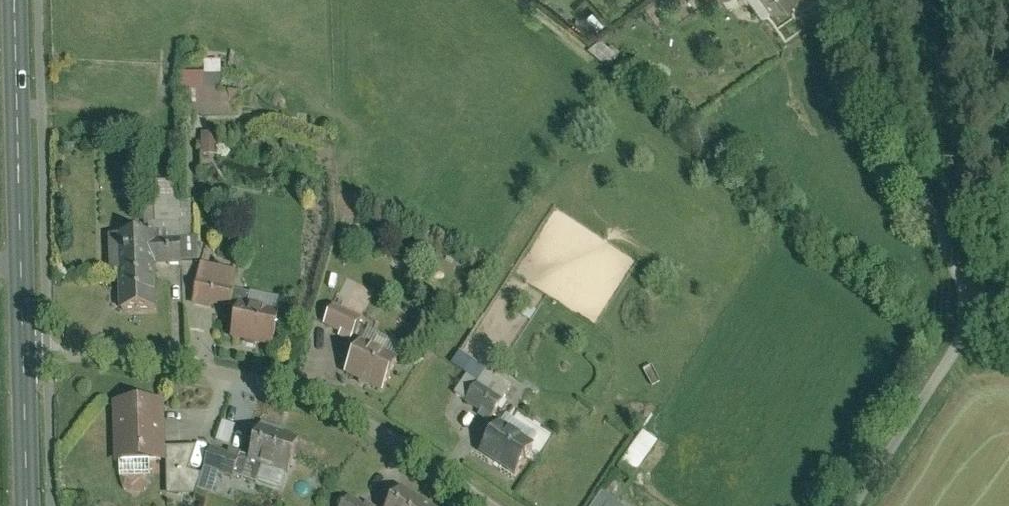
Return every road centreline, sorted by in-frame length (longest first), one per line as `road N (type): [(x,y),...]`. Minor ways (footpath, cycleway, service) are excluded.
road 1 (residential): [(855,505),(960,344),(970,313),(968,267),(853,0)]
road 2 (residential): [(23,353),(193,356),(298,381),(357,409),(492,505)]
road 3 (tertiary): [(14,0),(23,353)]
road 4 (tertiary): [(23,353),(27,505)]

